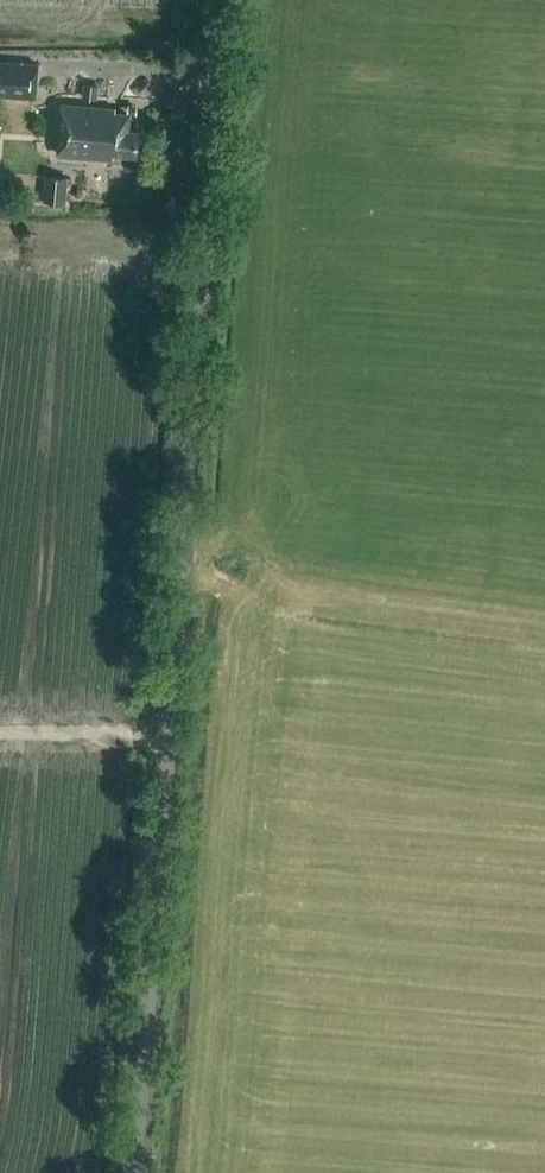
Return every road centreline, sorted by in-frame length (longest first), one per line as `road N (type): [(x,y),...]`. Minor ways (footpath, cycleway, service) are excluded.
road 1 (unclassified): [(127,1172),(171,737),(226,0)]
road 2 (track): [(0,732),(171,737)]

